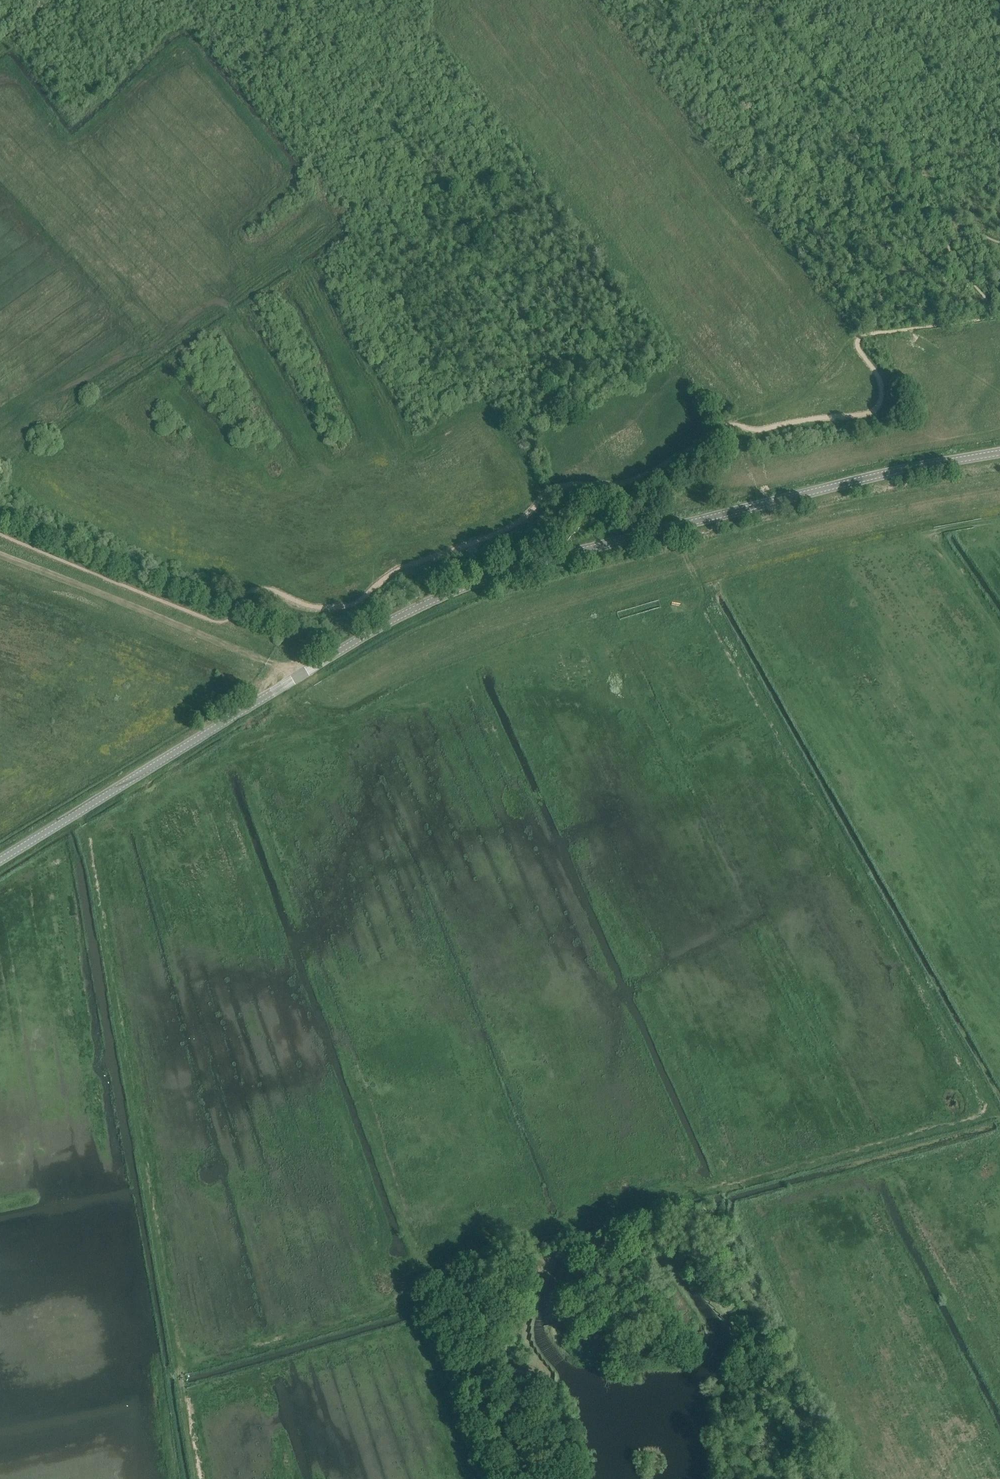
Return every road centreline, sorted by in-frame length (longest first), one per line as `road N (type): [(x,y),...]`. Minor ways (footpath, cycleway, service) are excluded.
road 1 (tertiary): [(0,860),(342,649),(459,589),(835,486),(999,452)]
road 2 (track): [(0,554),(301,675)]

